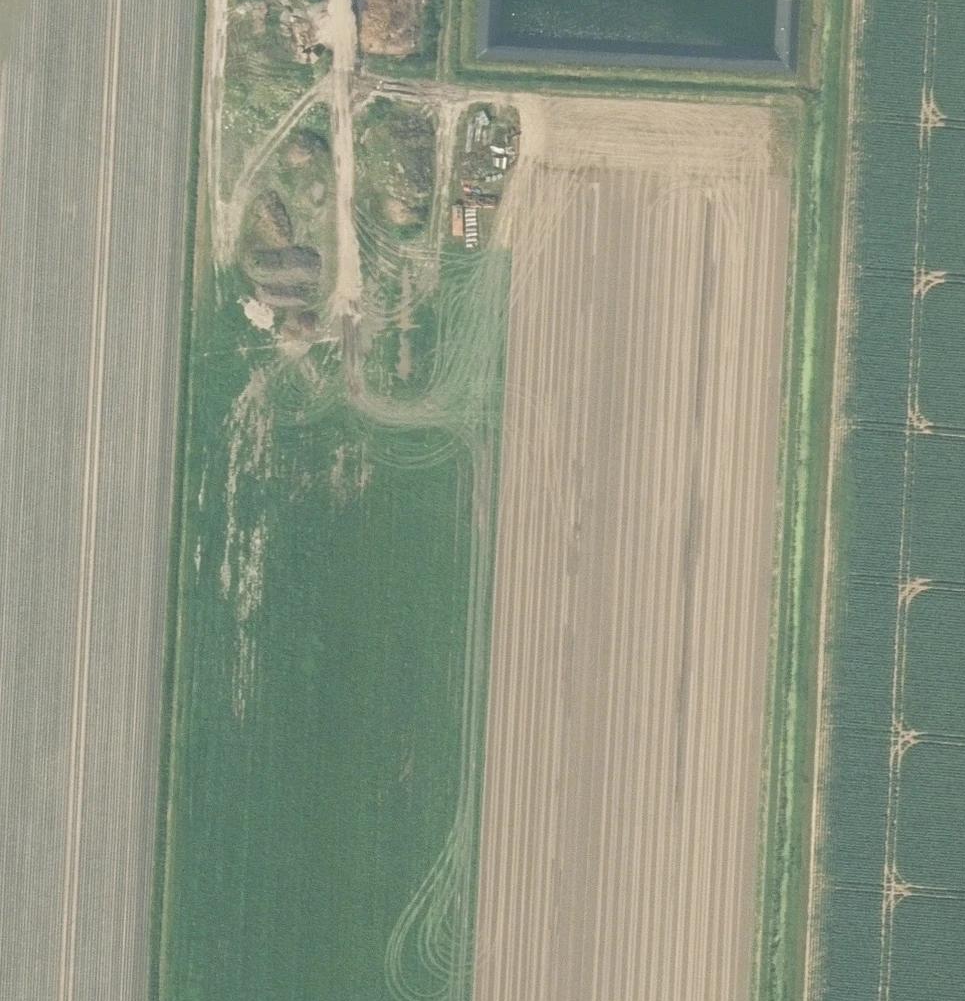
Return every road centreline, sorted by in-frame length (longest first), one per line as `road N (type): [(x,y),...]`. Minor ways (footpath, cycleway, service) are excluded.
road 1 (track): [(843,0),(794,1000)]

